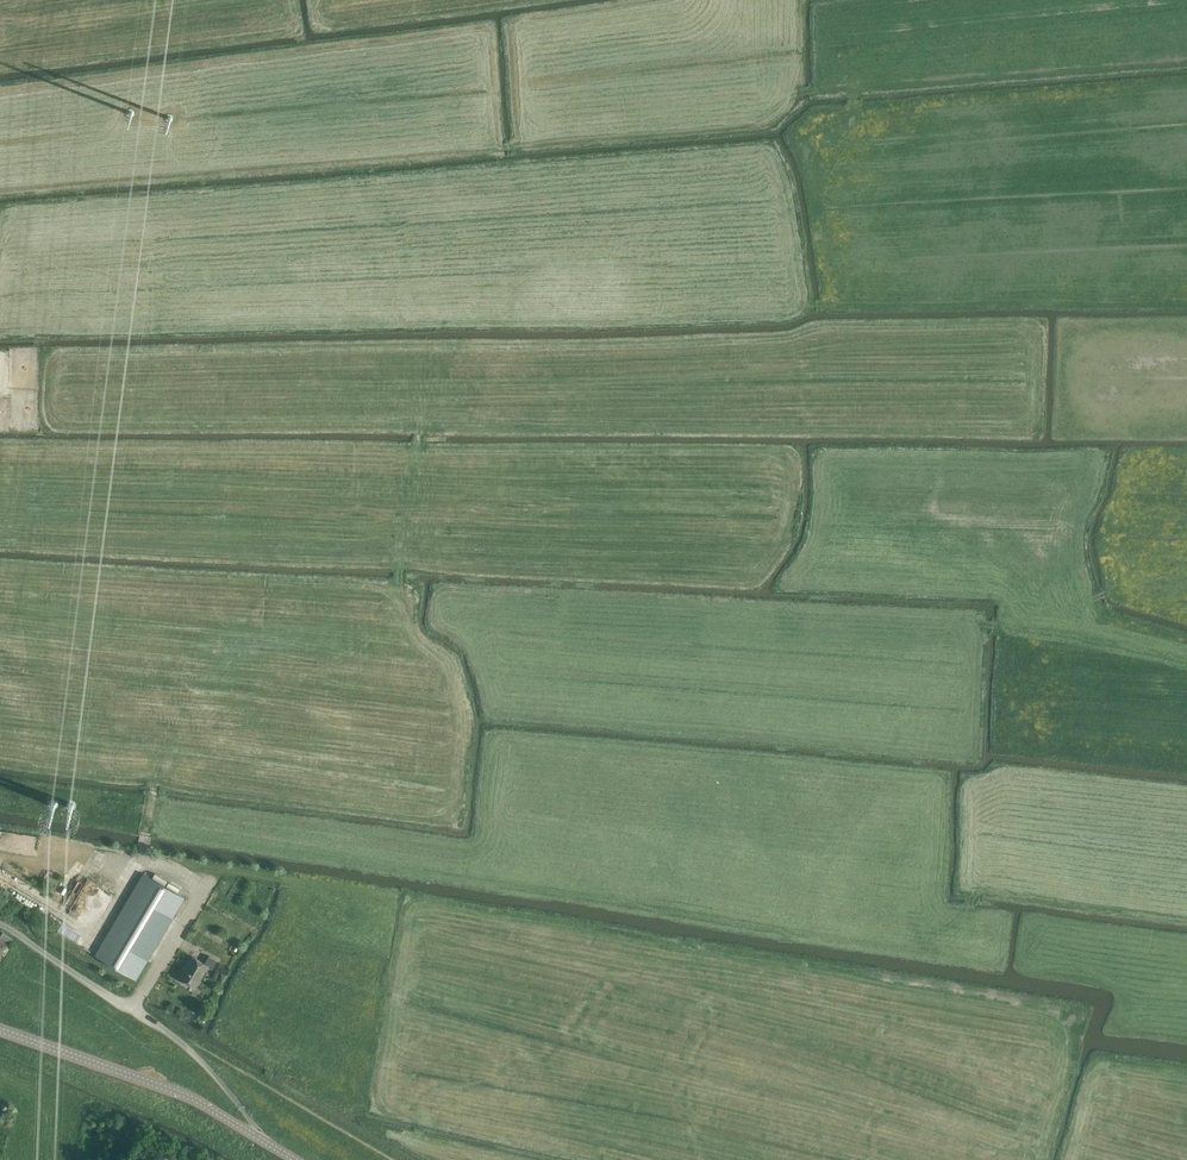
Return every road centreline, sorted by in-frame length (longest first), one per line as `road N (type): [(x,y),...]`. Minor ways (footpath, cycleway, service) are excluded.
road 1 (unclassified): [(264,1141),(185,1046),(0,924)]
road 2 (tertiary): [(264,1141),(183,1094),(0,1030)]
road 3 (track): [(203,894),(145,862),(158,784)]

